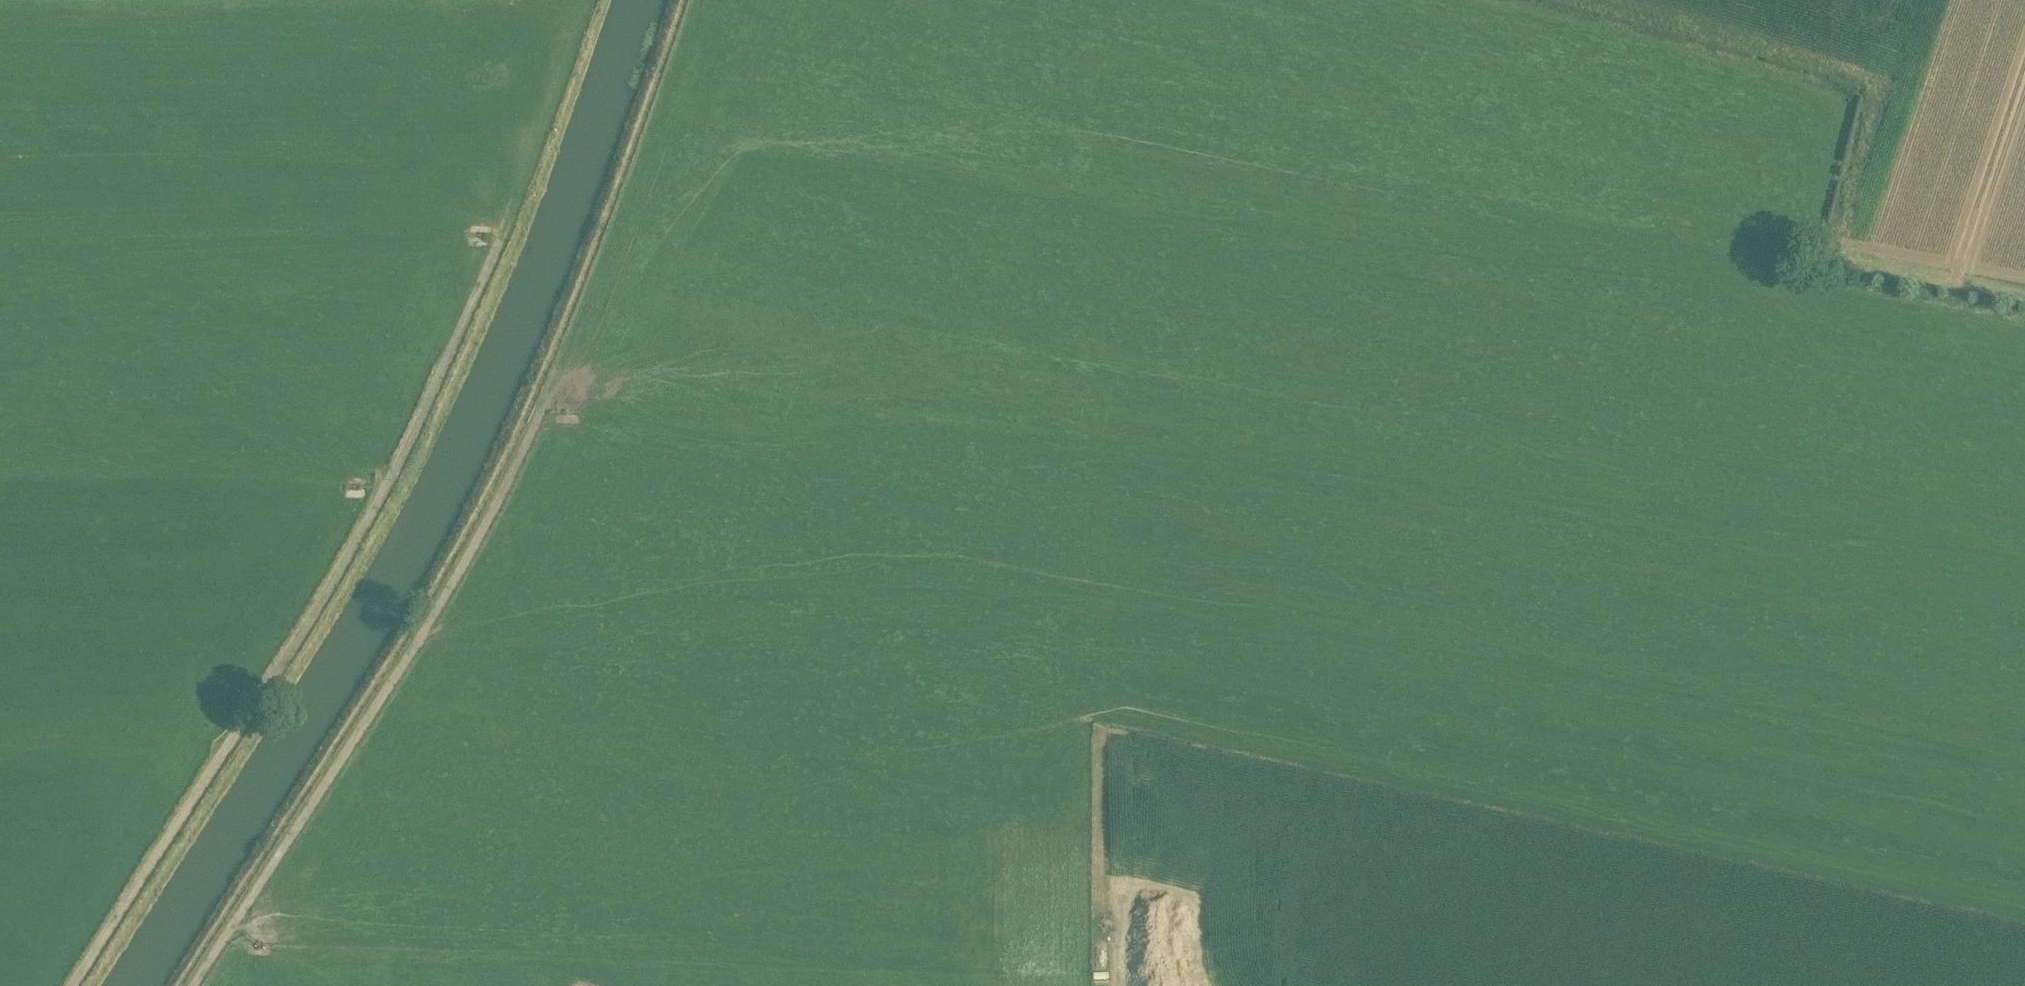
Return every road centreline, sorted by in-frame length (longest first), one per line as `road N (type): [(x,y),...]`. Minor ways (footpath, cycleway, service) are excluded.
road 1 (track): [(72,985),(369,517),(502,232)]
road 2 (track): [(193,985),(418,640),(552,392)]

